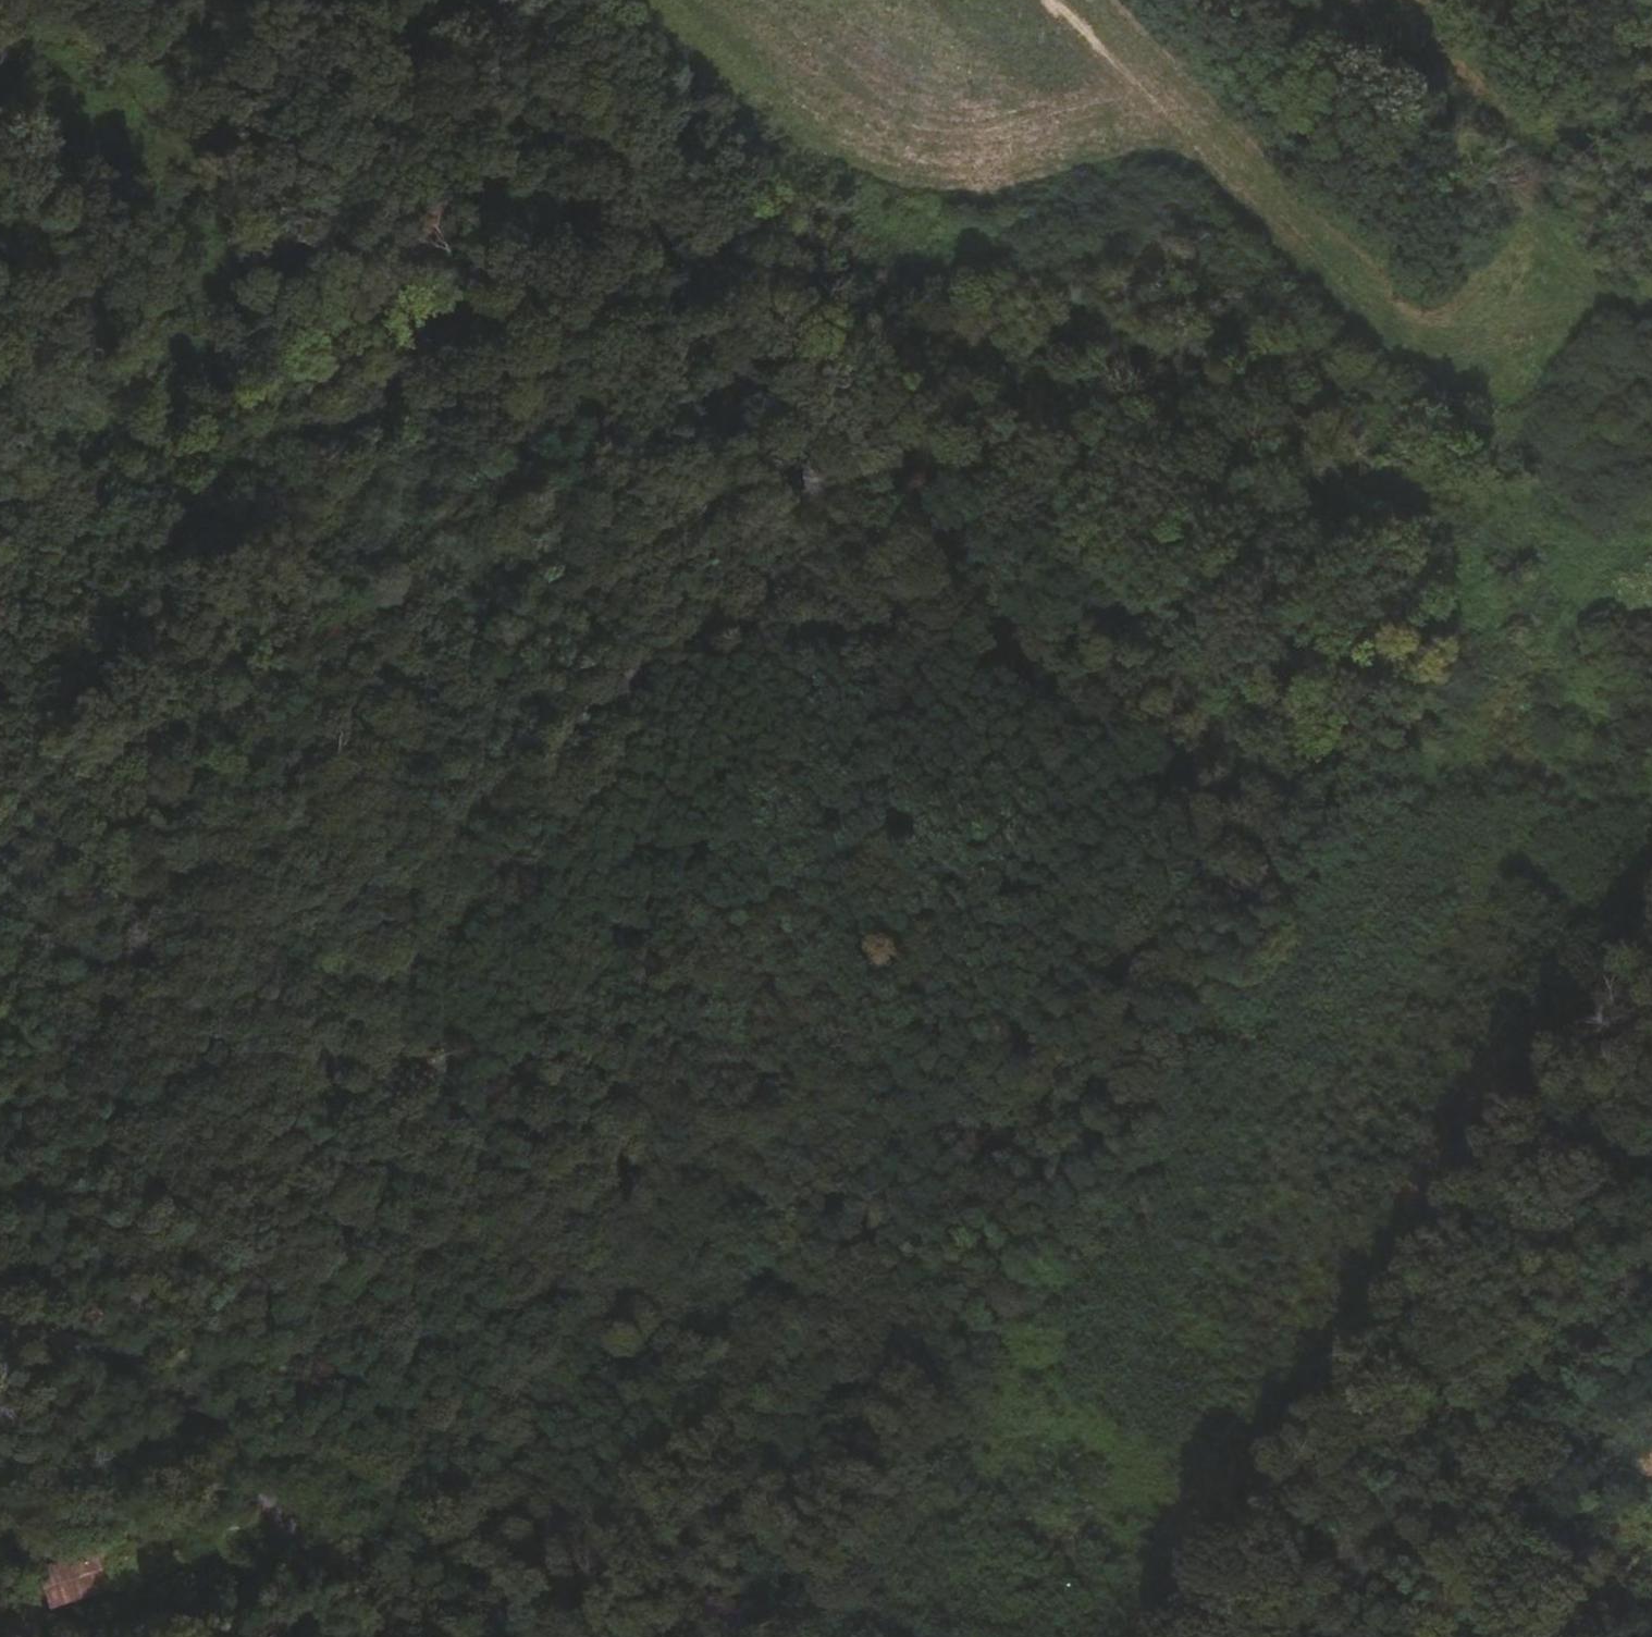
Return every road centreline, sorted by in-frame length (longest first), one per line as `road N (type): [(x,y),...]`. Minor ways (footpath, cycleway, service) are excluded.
road 1 (secondary): [(0,1341),(62,1347),(154,1386),(274,1476),(389,1636)]
road 2 (track): [(1275,1636),(1485,1486),(1651,1337)]
road 3 (track): [(1409,0),(1497,103),(1631,307),(1651,305)]

